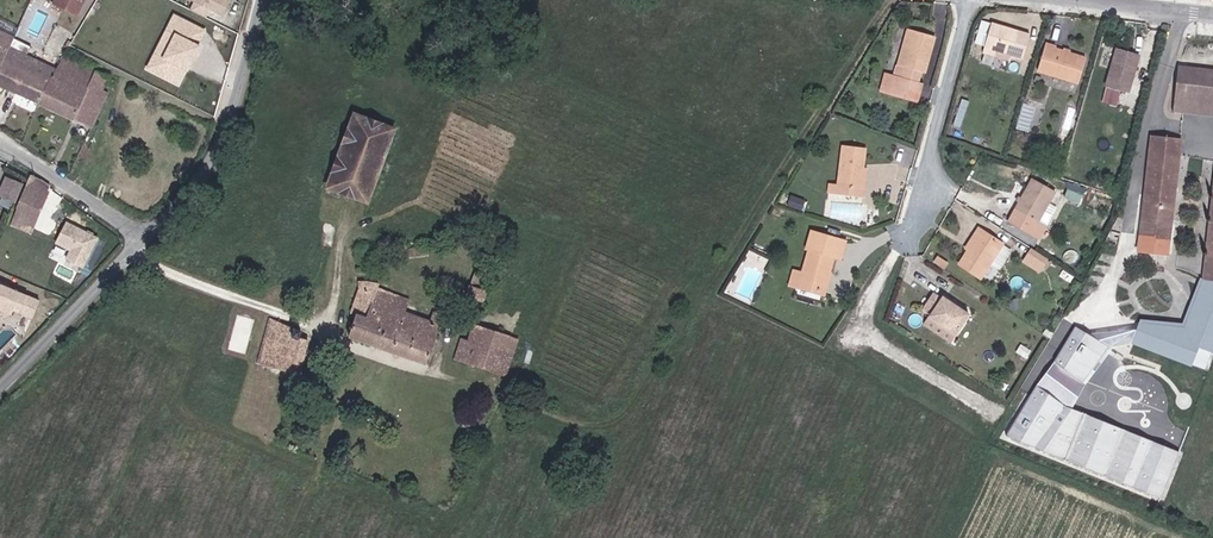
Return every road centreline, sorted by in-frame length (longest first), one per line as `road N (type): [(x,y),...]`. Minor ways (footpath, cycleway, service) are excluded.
road 1 (track): [(885,0),(628,414),(587,427),(348,349),(317,327),(134,259)]
road 2 (residential): [(970,0),(906,240),(853,342),(992,418)]
road 3 (unclassified): [(267,0),(231,130),(208,176),(149,244)]
road 4 (unclassified): [(149,244),(0,398)]
road 5 (unclassified): [(0,142),(149,244)]

